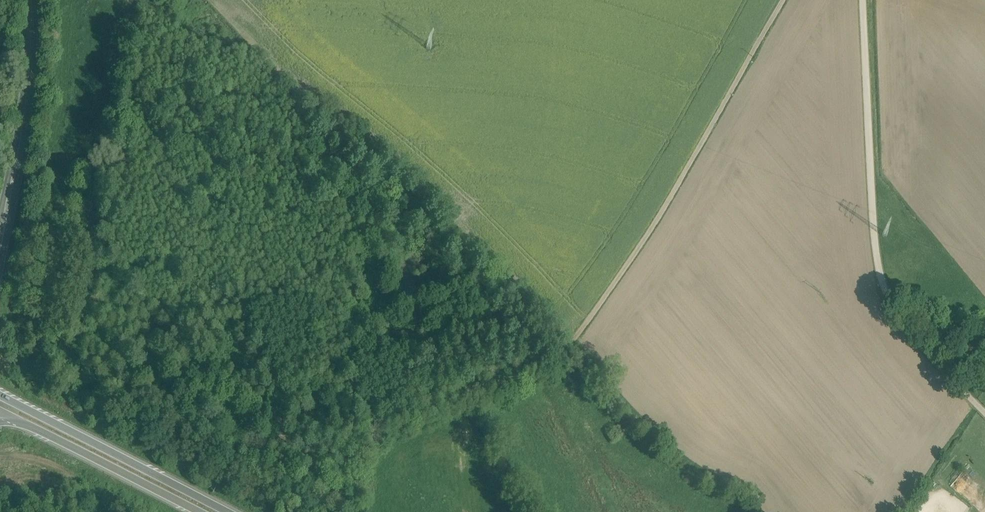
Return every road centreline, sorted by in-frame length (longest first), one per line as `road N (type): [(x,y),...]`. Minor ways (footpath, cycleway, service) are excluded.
road 1 (track): [(784,0),(578,339),(516,379),(464,390)]
road 2 (unclassified): [(862,0),(879,270),(897,313),(984,414)]
road 3 (motorway): [(235,511),(0,396)]
road 4 (secondary): [(34,0),(26,108),(0,235)]
road 5 (motorway): [(31,426),(194,511)]

